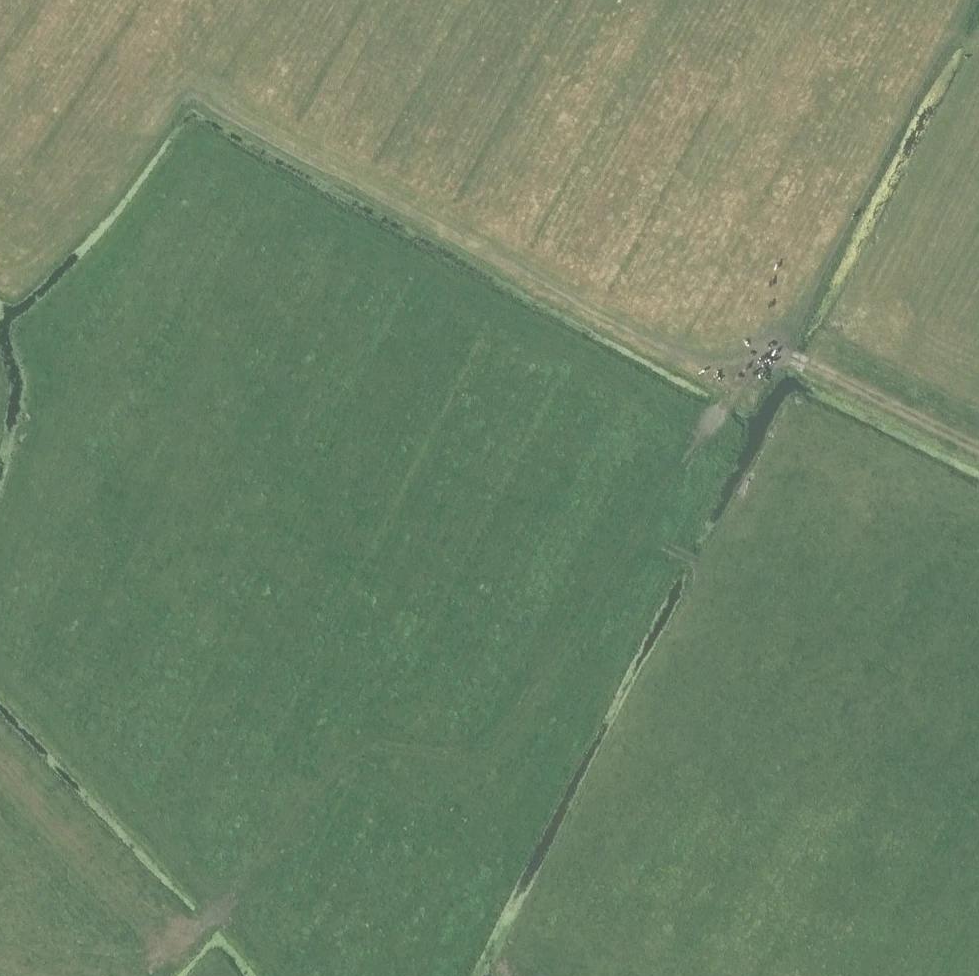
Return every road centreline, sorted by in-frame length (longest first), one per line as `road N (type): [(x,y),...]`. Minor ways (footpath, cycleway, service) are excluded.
road 1 (track): [(784,353),(978,450)]

